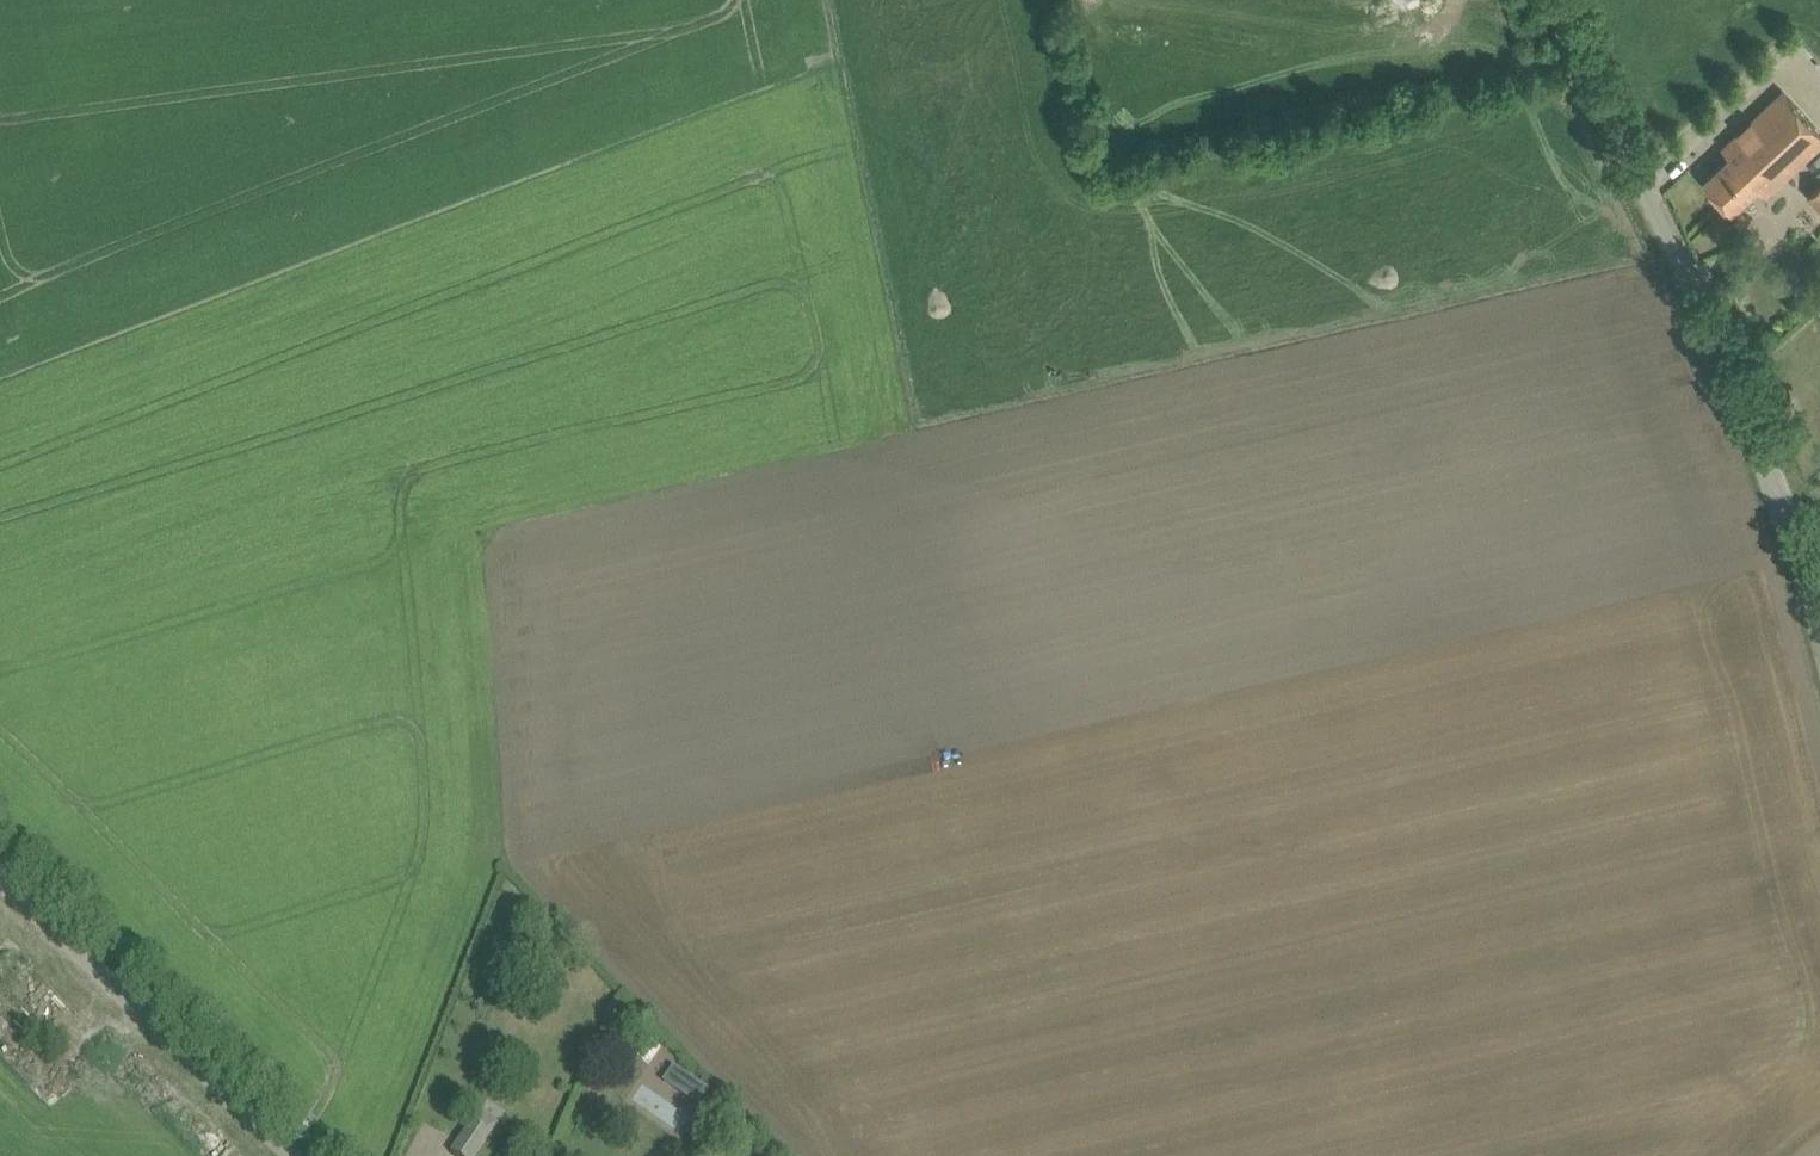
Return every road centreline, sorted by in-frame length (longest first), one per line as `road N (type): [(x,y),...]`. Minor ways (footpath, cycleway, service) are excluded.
road 1 (unclassified): [(1819,620),(1696,289),(1557,0)]
road 2 (unclassified): [(292,1155),(0,876)]

